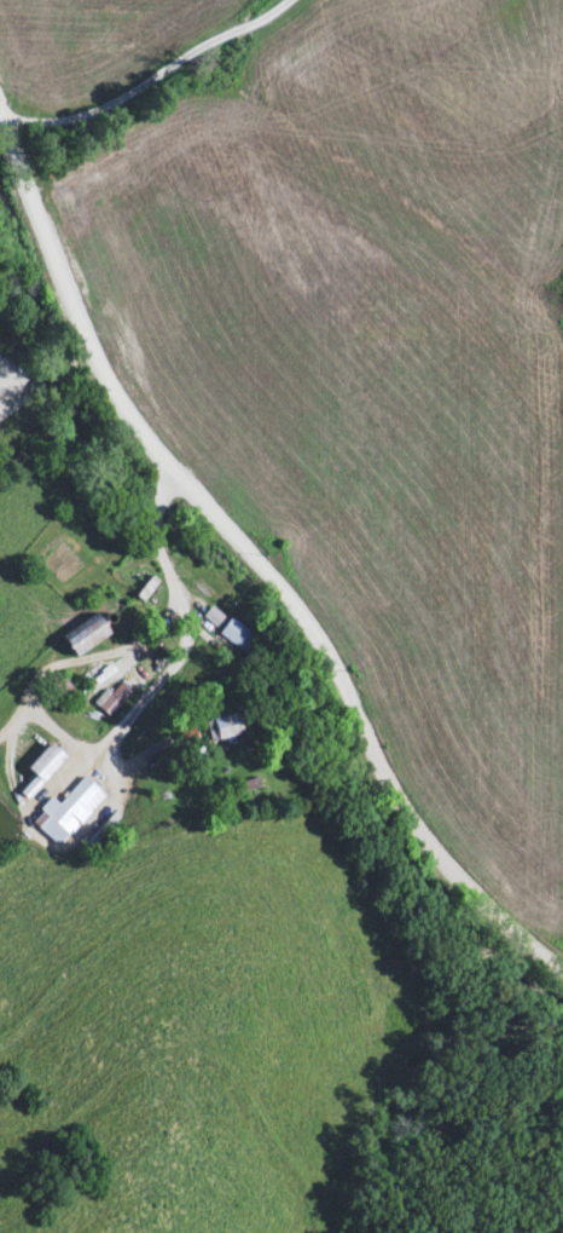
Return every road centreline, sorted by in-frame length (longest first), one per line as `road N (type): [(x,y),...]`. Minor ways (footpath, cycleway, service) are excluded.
road 1 (residential): [(562,978),(447,868),(379,762),(315,630),(123,409),(0,111)]
road 2 (residential): [(180,477),(162,519),(179,605),(168,630),(39,681),(30,708),(0,744)]

